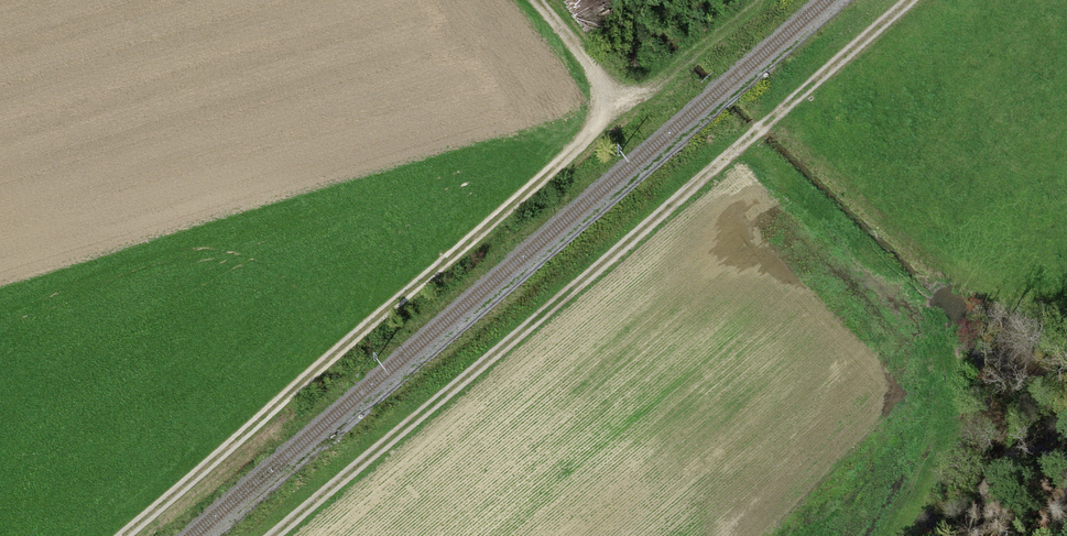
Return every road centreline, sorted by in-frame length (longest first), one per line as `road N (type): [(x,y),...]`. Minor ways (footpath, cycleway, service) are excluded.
road 1 (track): [(267,535),(902,0)]
road 2 (track): [(538,0),(603,89),(600,120),(125,535)]

